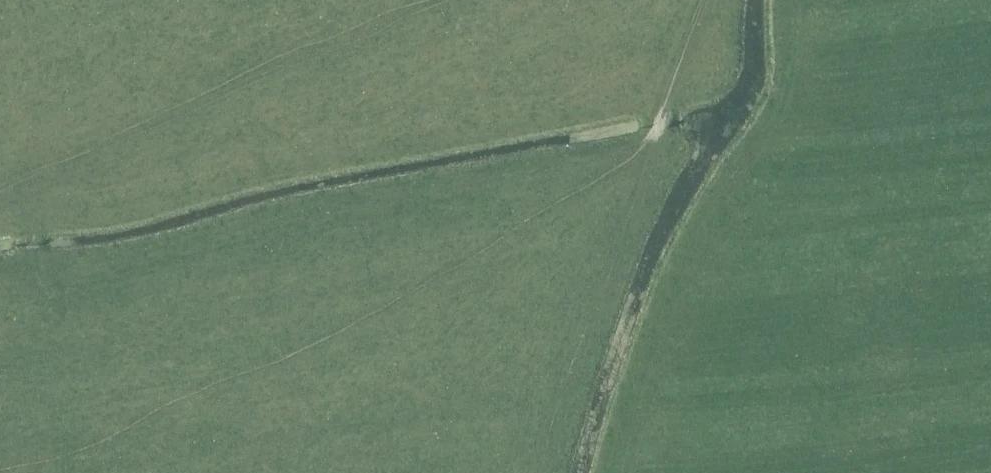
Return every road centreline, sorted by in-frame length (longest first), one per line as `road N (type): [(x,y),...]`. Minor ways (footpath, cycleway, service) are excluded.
road 1 (track): [(645,153),(705,0)]

